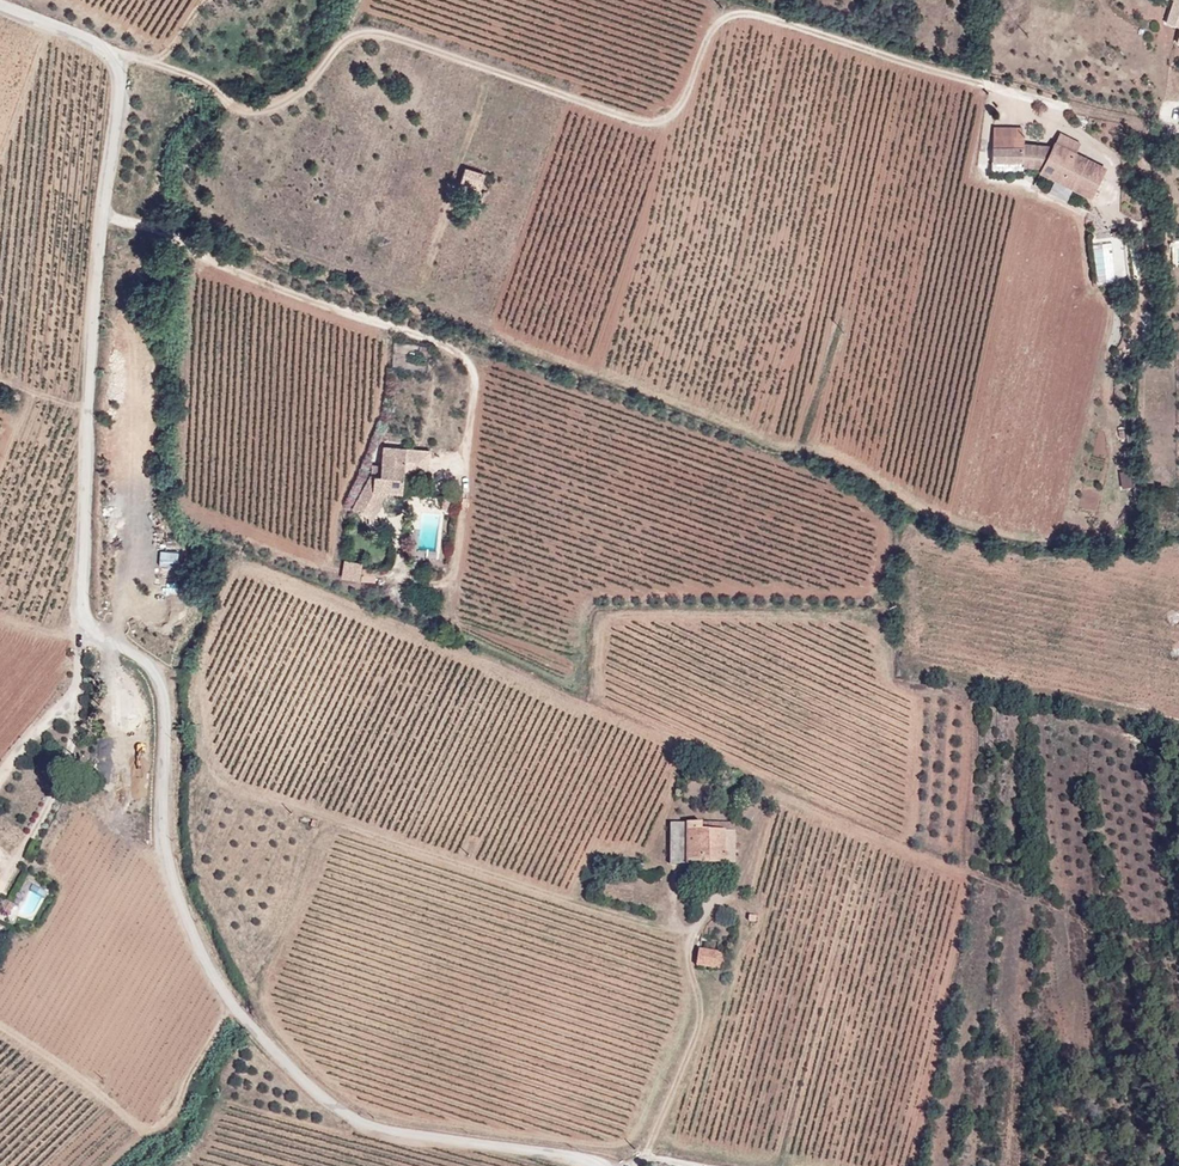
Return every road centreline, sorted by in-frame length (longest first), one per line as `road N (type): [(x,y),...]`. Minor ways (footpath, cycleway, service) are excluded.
road 1 (unclassified): [(2,0),(99,45),(120,97),(103,217),(85,587),(89,621),(153,667),(167,712),(164,826),(179,896),(206,964),(289,1068),(345,1113),(381,1130),(601,1165)]
road 2 (track): [(1178,130),(1075,110),(751,14),(723,21),(683,107),(656,120),(624,119),(389,35),(361,33),(337,46),(271,109),(235,106),(211,85),(128,56),(114,70)]
road 3 (track): [(467,453),(476,379),(462,351),(135,221),(103,217)]
road 4 (track): [(660,889),(695,1023),(644,1159)]
road 5 (track): [(0,790),(34,736),(73,711),(83,634),(95,626)]

